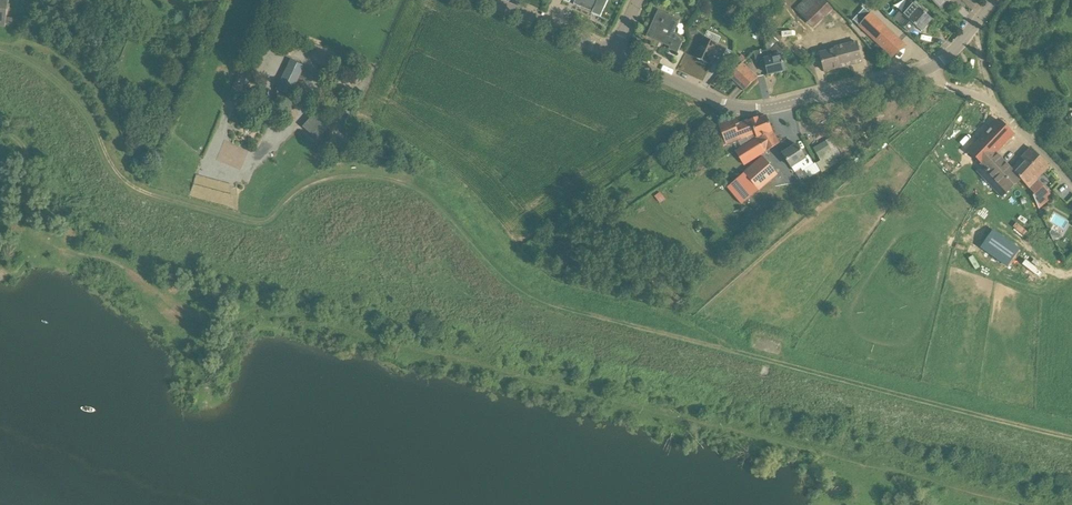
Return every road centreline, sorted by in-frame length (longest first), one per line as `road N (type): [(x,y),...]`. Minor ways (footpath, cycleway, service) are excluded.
road 1 (track): [(1071,438),(538,303),(486,263),(426,194),(386,178),(311,184),(264,223),(141,193),(117,172),(67,90),(0,49)]
road 2 (residential): [(1071,187),(1002,110),(946,86),(929,69)]
road 3 (unclassified): [(775,104),(719,100),(614,53)]
road 4 (unclassified): [(775,104),(929,69)]
road 5 (unclassified): [(614,53),(491,0)]

